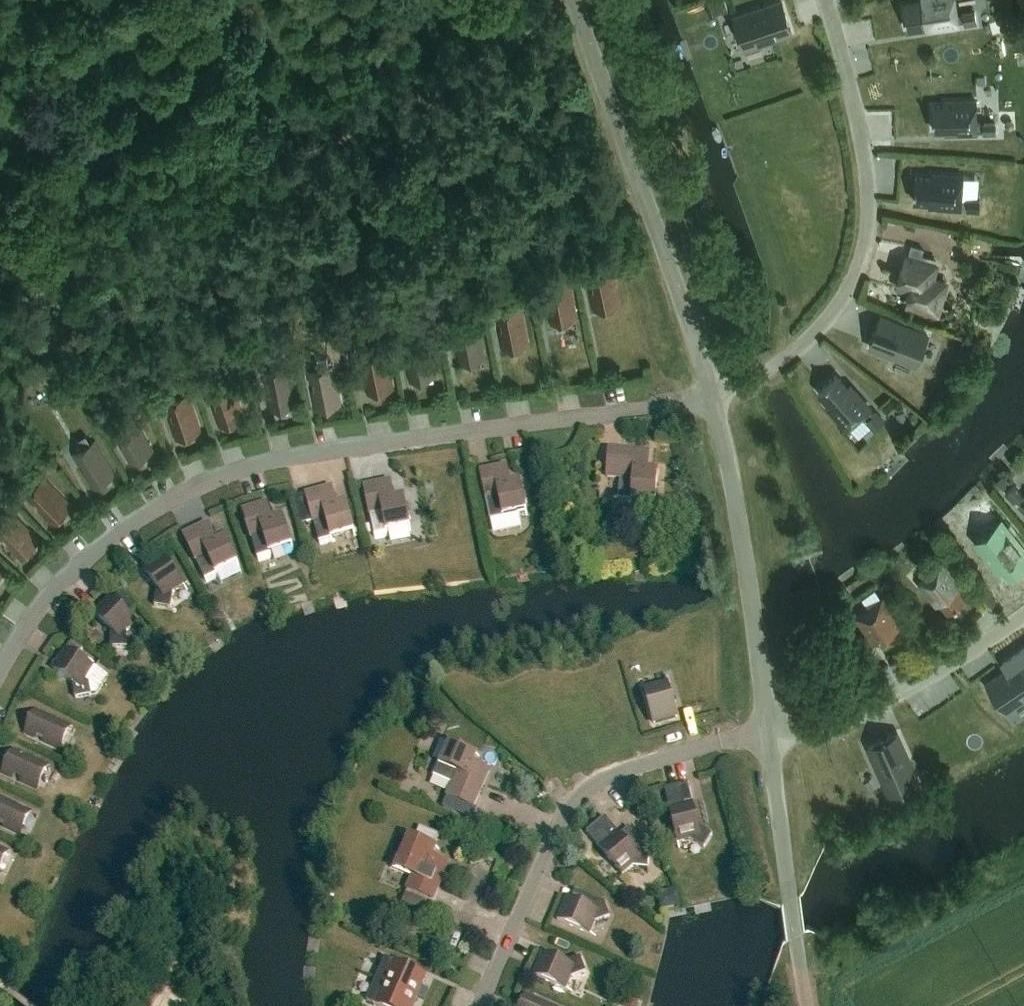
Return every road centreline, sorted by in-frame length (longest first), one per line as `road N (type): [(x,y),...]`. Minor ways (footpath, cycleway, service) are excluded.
road 1 (residential): [(0,673),(46,600),(85,559),(203,482),(286,458),(713,395)]
road 2 (residential): [(713,395),(769,372),(818,332),(865,254),(869,195),(859,133),(823,0)]
road 3 (residential): [(484,1005),(574,803),(633,769),(769,734)]
road 4 (unclassified): [(713,395),(572,0)]
road 5 (unclassified): [(769,734),(747,550),(713,395)]
road 6 (residential): [(769,734),(826,724),(891,697),(1023,618)]
road 7 (unclassified): [(800,942),(769,734)]

